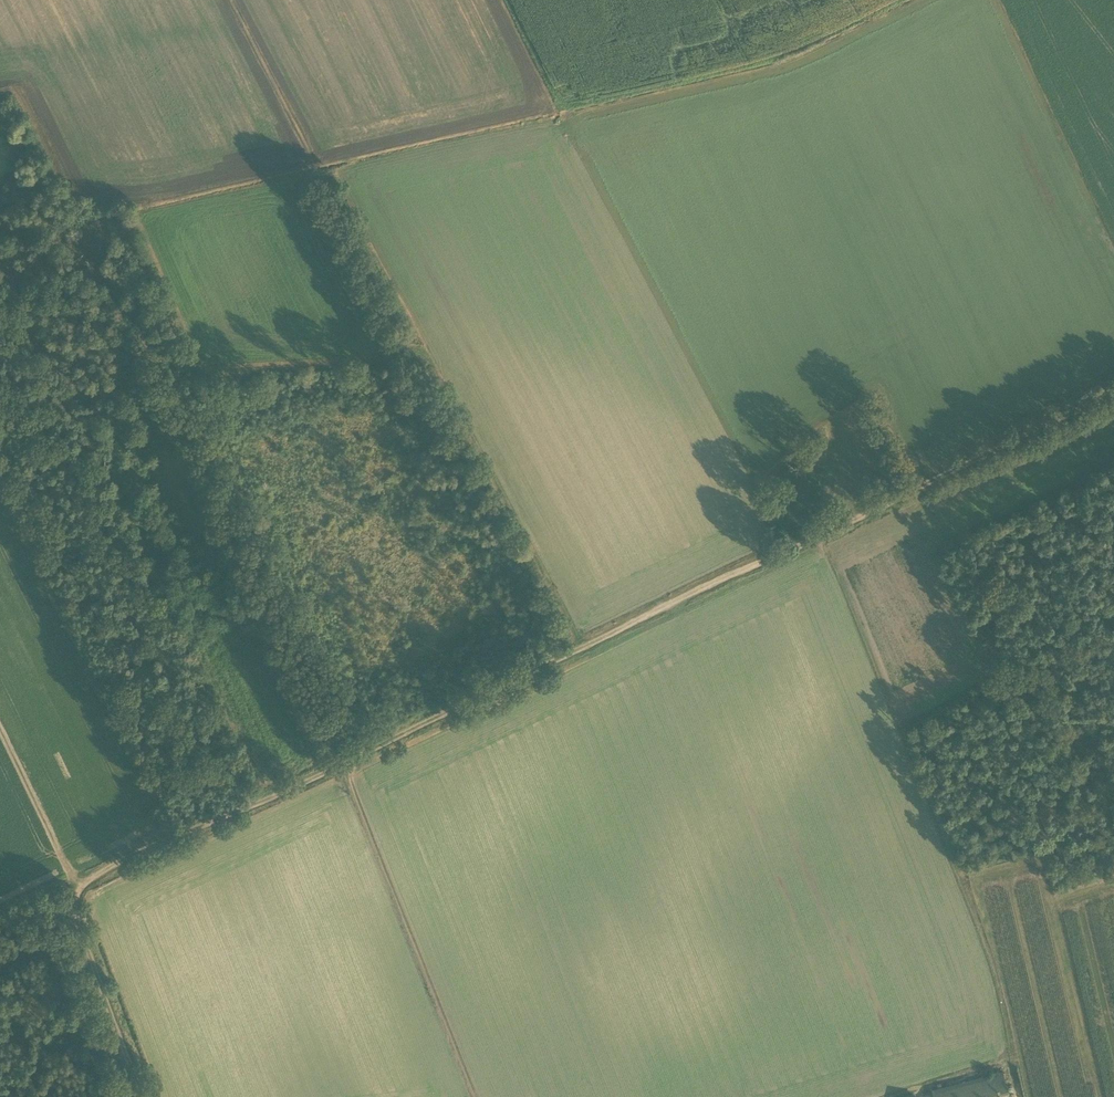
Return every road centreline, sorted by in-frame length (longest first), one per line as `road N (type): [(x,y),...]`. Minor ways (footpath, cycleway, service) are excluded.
road 1 (track): [(1113,395),(344,764),(109,867),(81,885),(72,908)]
road 2 (track): [(478,1096),(344,764)]
road 3 (track): [(72,908),(145,1096)]

